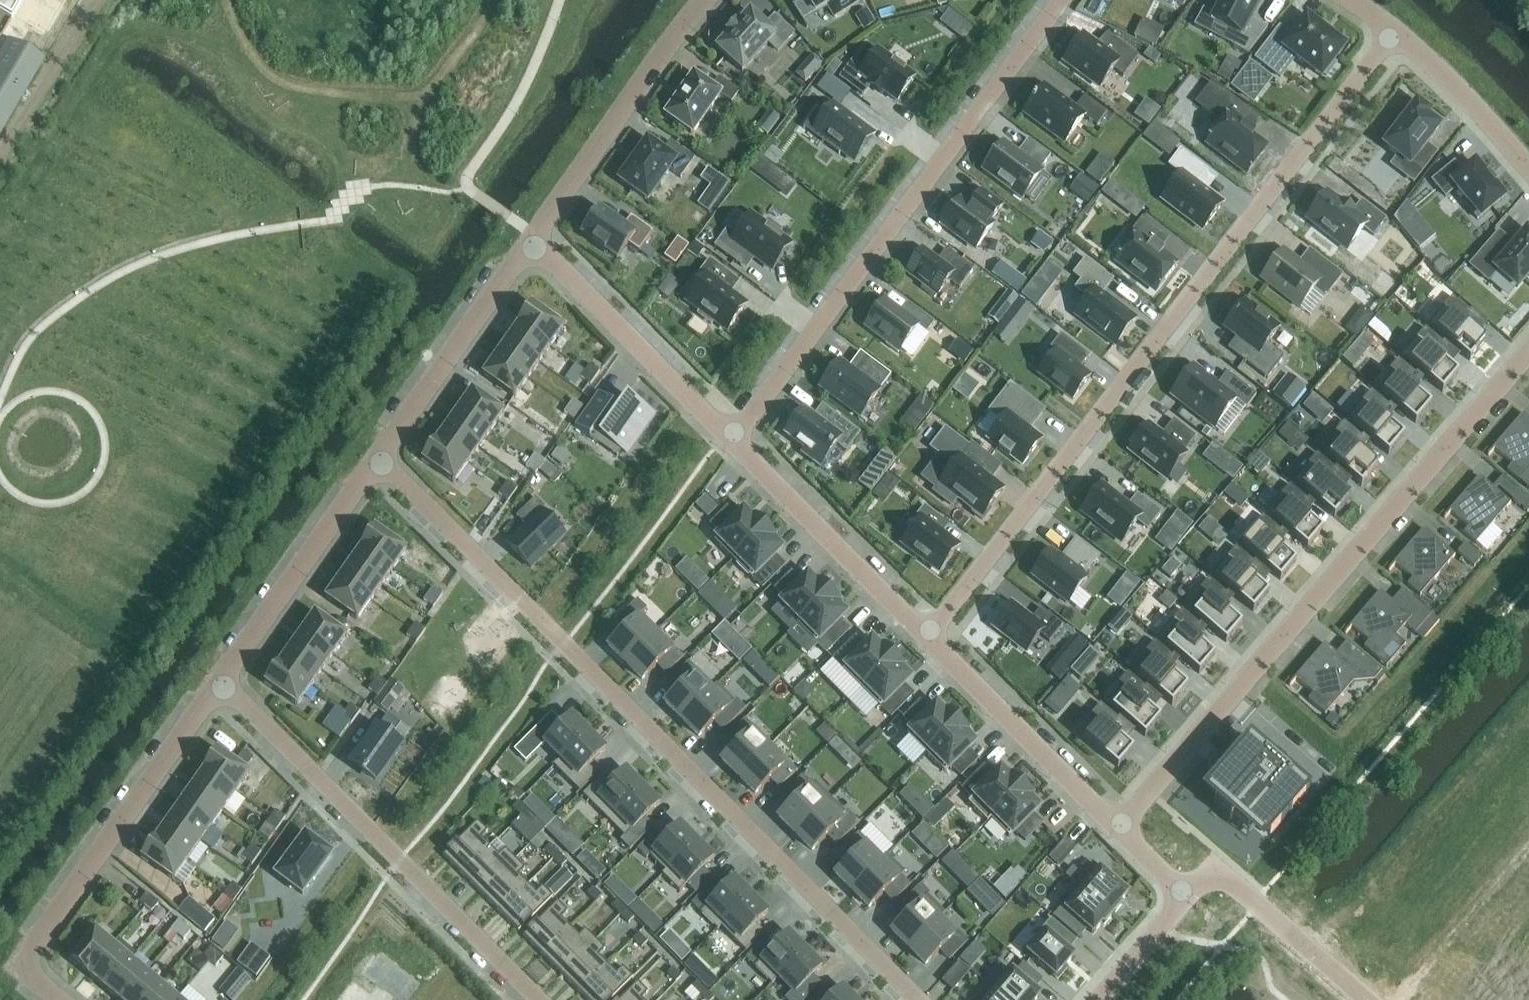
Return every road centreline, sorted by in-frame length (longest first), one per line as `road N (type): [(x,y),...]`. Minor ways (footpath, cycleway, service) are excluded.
road 1 (residential): [(378,456),(918,999)]
road 2 (residential): [(927,636),(1395,30)]
road 3 (residential): [(1528,351),(1117,828)]
road 4 (residential): [(732,441),(1060,0)]
road 5 (residential): [(219,680),(540,999)]
road 6 (residential): [(59,999),(18,966),(219,680)]
road 7 (residential): [(530,239),(705,0)]
road 8 (residential): [(732,441),(530,239)]
road 9 (residential): [(927,636),(732,441)]
road 10 (residential): [(219,680),(378,456)]
road 11 (residential): [(1117,828),(927,636)]
road 12 (residential): [(378,456),(530,239)]
road 13 (unclassified): [(1369,999),(1213,865),(1186,894)]
road 14 (residential): [(1395,30),(1528,168)]
road 15 (unclassified): [(1186,894),(1096,999)]

